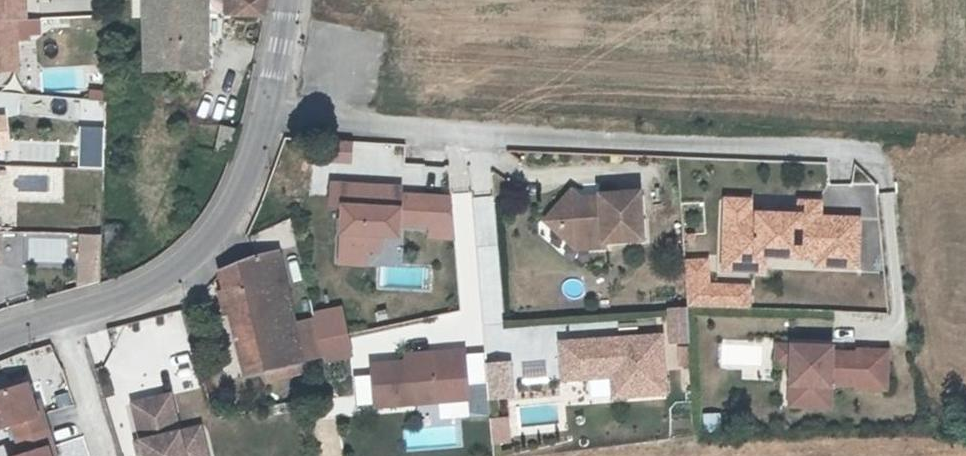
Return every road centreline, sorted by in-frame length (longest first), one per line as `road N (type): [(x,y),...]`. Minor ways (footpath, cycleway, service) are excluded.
road 1 (residential): [(258,115),(874,151)]
road 2 (tertiary): [(258,115),(234,212),(199,269),(150,291),(0,335)]

